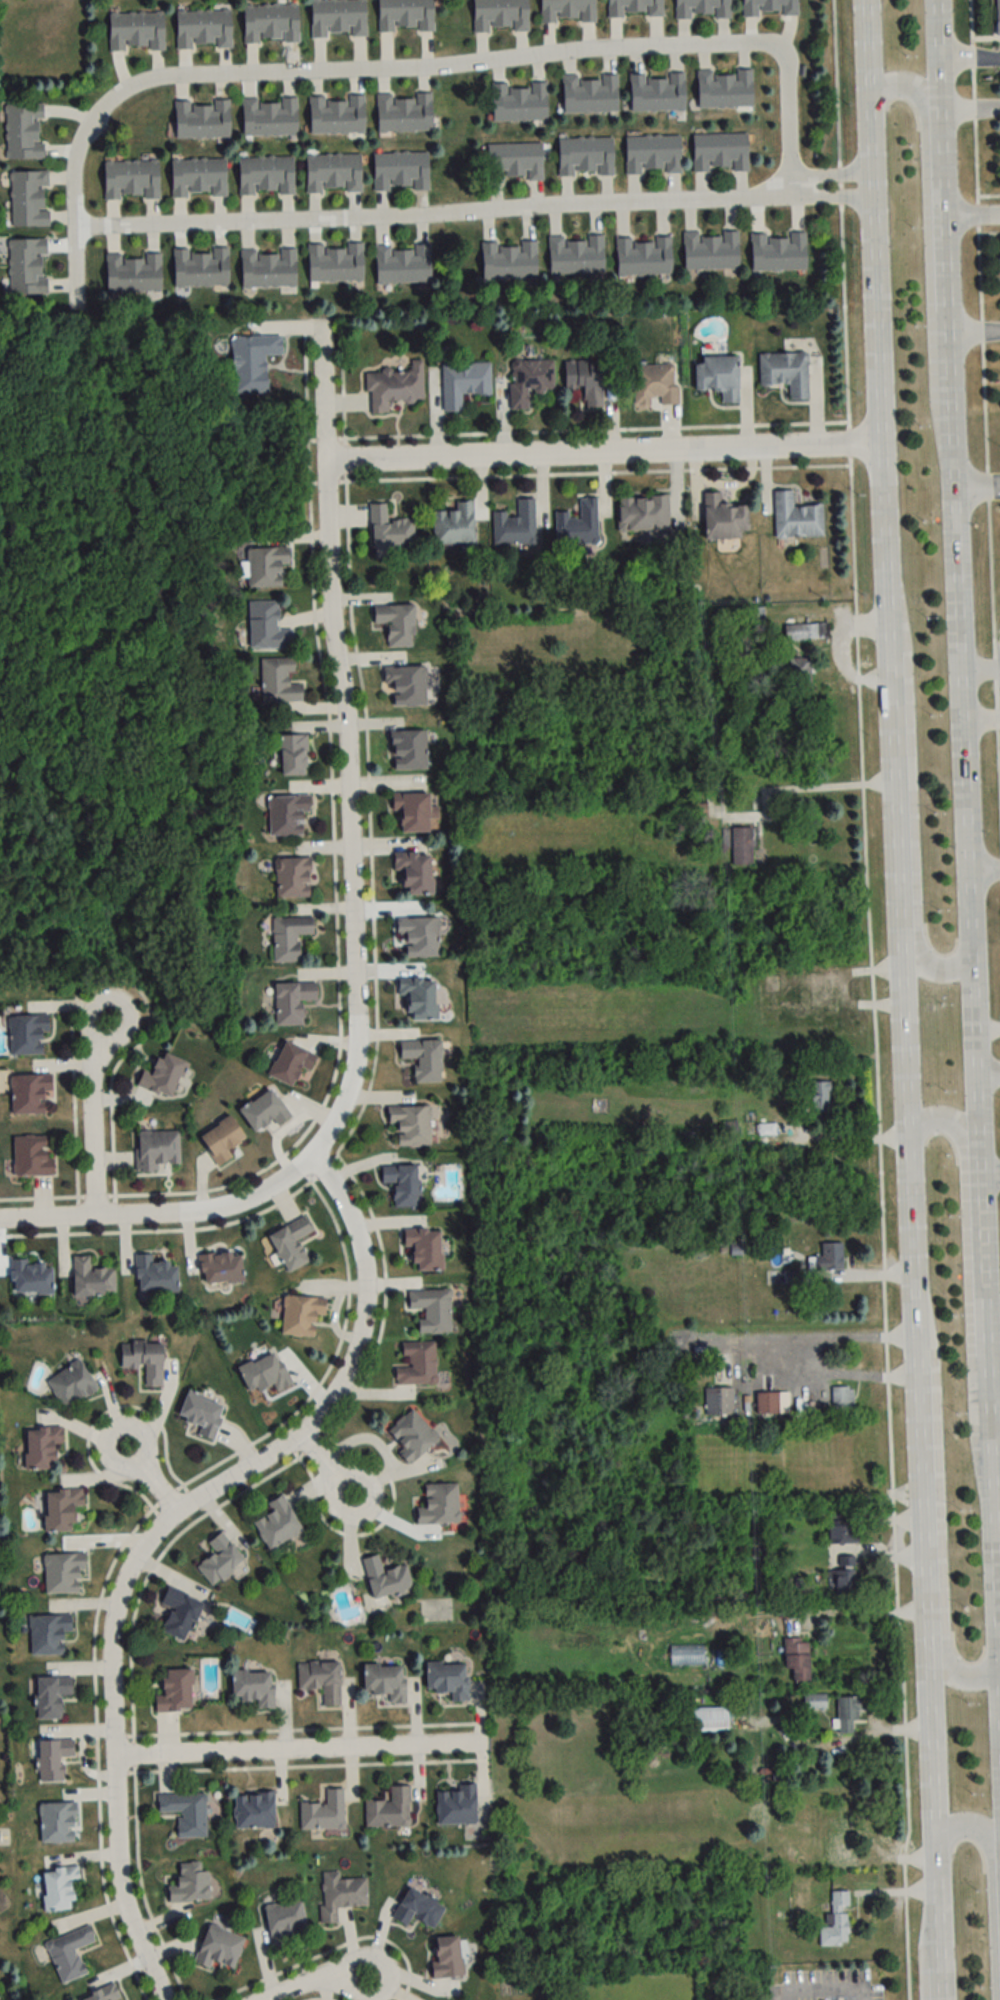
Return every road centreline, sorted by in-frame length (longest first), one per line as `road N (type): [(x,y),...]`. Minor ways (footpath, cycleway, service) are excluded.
road 1 (secondary): [(863,0),(941,1999)]
road 2 (secondary): [(999,1708),(946,306)]
road 3 (residential): [(789,189),(790,72),(782,50),(760,42),(455,66),(174,74),(112,99),(78,147),(76,307)]
road 4 (residential): [(311,1160),(343,1207),(363,1269),(365,1308),(351,1368),(301,1436),(177,1513),(152,1538),(128,1571),(113,1623),(117,1868),(166,1999)]
road 5 (residential): [(321,322),(332,624),(349,745),(356,1026),(346,1098),(311,1160)]
road 6 (residential): [(75,227),(429,215),(789,189)]
road 7 (residential): [(326,463),(879,450)]
road 8 (secondary): [(885,585),(904,645),(915,945),(937,969),(969,955)]
road 9 (residential): [(115,1753),(486,1741)]
road 10 (residential): [(0,1220),(205,1213),(247,1200),(311,1160)]
road 11 (secondary): [(984,1326),(969,1305),(961,1136),(954,1124),(933,1118),(906,1131)]
road 12 (secondary): [(923,1491),(938,1509),(944,1665),(969,1678),(998,1665)]
road 13 (secondary): [(996,1999),(987,1840),(956,1831),(936,1860)]
road 14 (secondary): [(943,220),(935,0)]
road 15 (residential): [(94,1219),(93,1070),(106,1023)]
road 16 (secondary): [(943,220),(929,204),(914,87),(892,84),(867,106)]

